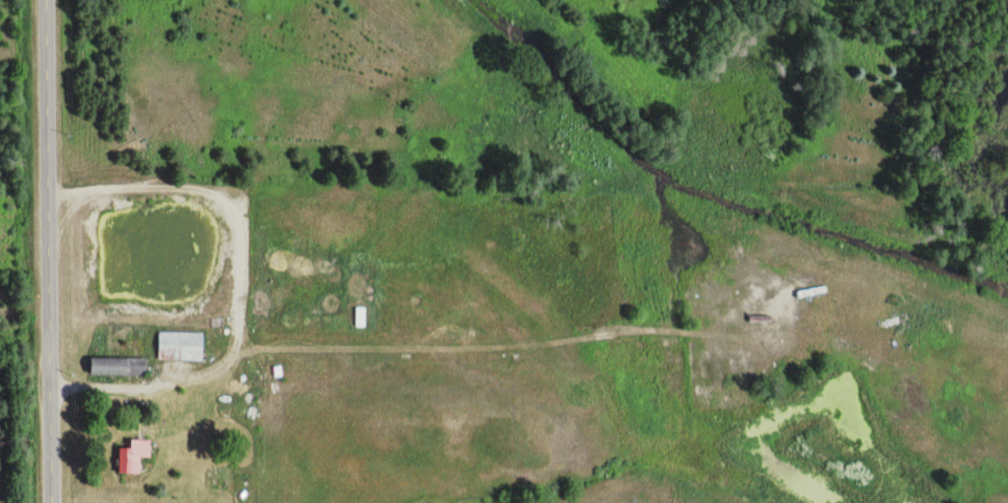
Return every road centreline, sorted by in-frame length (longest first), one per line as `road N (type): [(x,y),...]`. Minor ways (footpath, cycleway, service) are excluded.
road 1 (tertiary): [(52,502),(45,0)]

